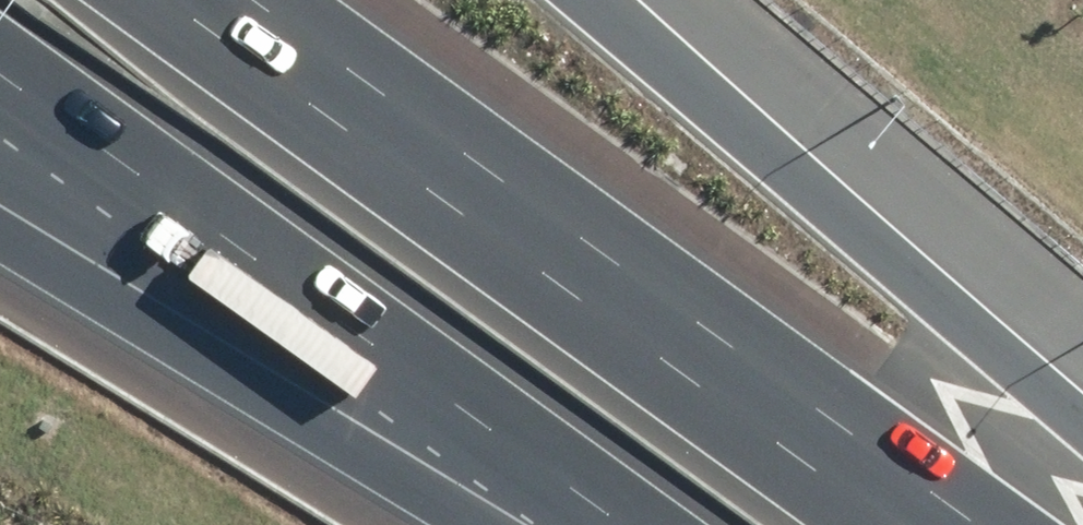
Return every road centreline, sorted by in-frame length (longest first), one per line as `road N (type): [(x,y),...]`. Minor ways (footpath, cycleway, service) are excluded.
road 1 (motorway): [(225,0),(939,524)]
road 2 (motorway): [(610,0),(1082,399)]
road 3 (motorway): [(652,524),(263,241)]
road 4 (motorway): [(263,241),(0,49)]
road 5 (motorway): [(263,241),(0,86)]

